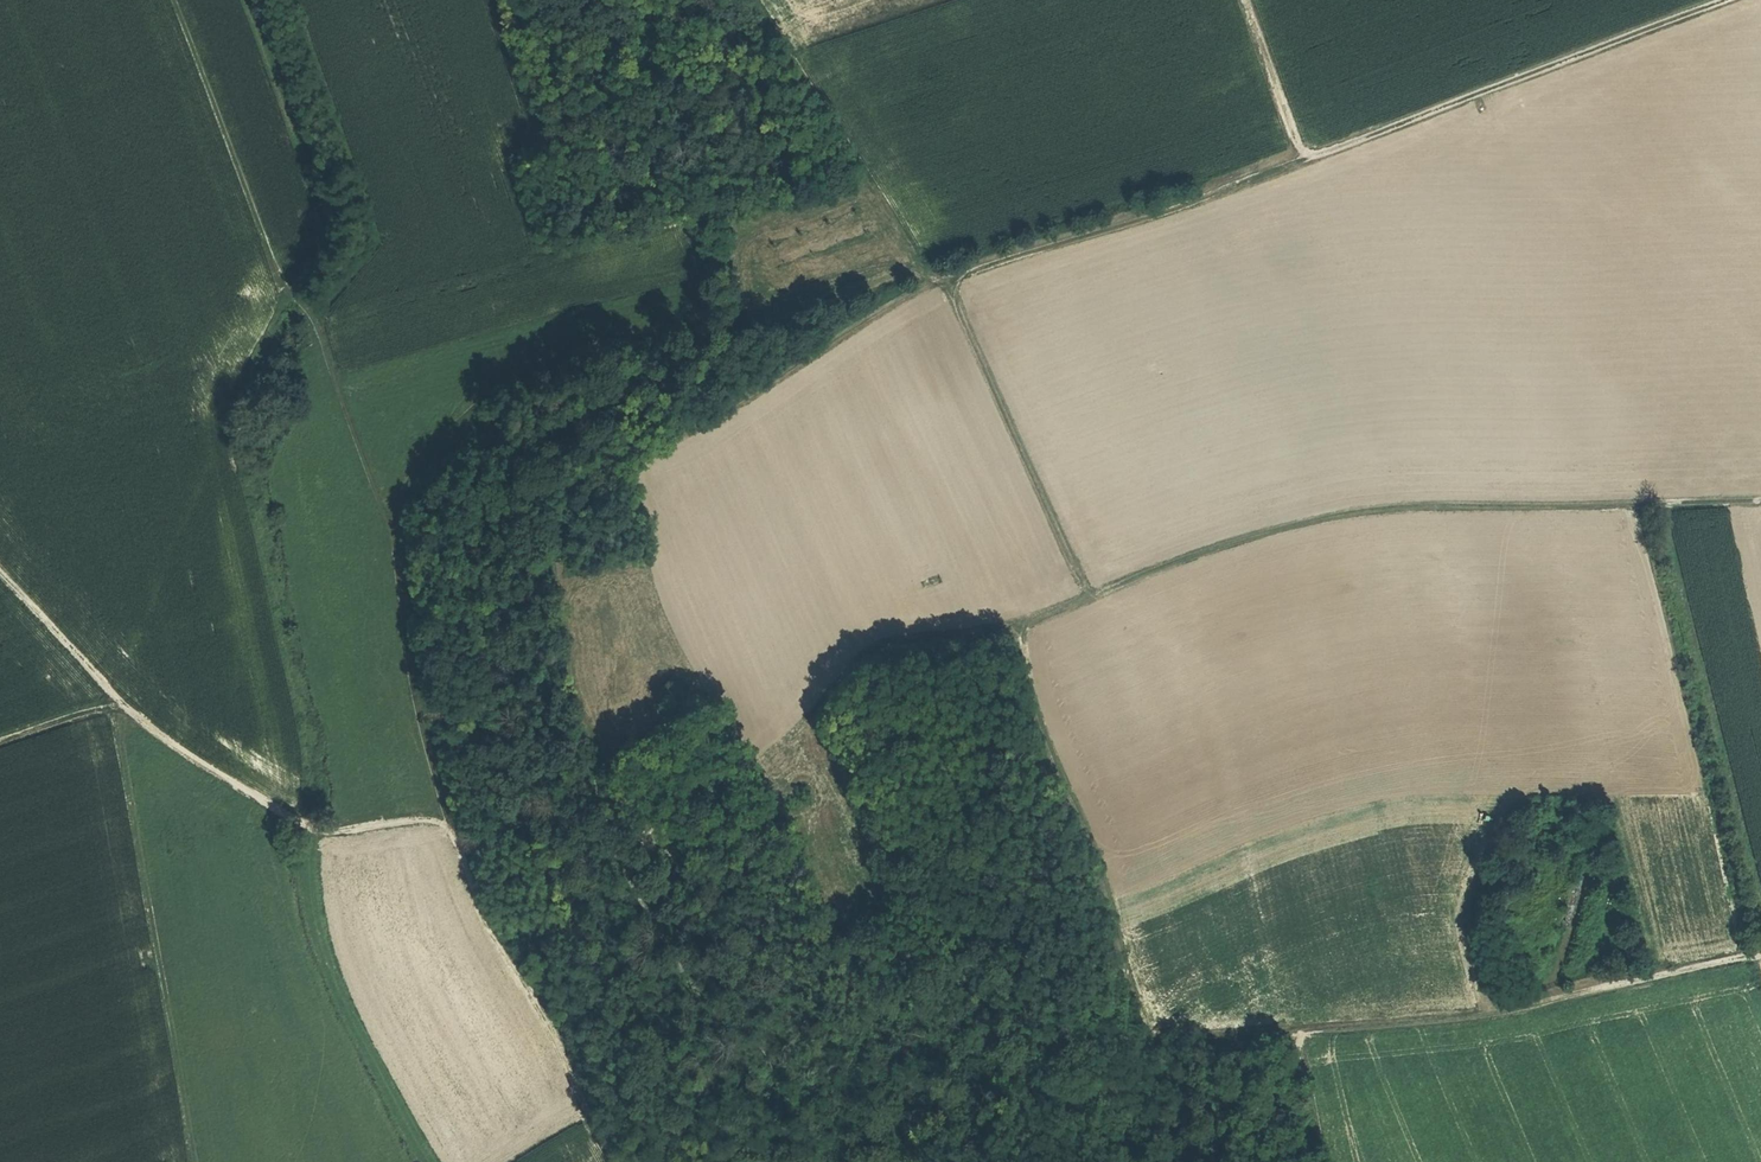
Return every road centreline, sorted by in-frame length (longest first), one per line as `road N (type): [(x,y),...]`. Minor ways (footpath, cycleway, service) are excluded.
road 1 (track): [(1760,951),(1510,1015),(1193,1046),(1164,1041),(1153,1031),(1115,882),(1047,740),(1023,651)]
road 2 (track): [(947,280),(1305,159),(1719,0)]
road 3 (track): [(1760,500),(1346,512),(1181,559),(1023,626),(1023,651)]
road 4 (track): [(124,707),(175,751),(323,830),(447,817),(555,1016),(623,1161)]
road 5 (track): [(310,825),(282,637),(234,424),(284,311),(282,290)]
road 6 (track): [(311,318),(389,529),(415,703),(447,817)]
road 7 (track): [(112,710),(193,1161)]
road 8 (track): [(311,318),(282,290),(173,0)]
road 9 (track): [(947,280),(1090,597)]
road 10 (track): [(0,744),(124,707),(98,681),(86,653),(0,562)]
road 11 (track): [(1305,159),(1249,0)]
road 12 (track): [(871,175),(921,256),(947,280)]
road 13 (track): [(1288,1036),(1323,1161)]

